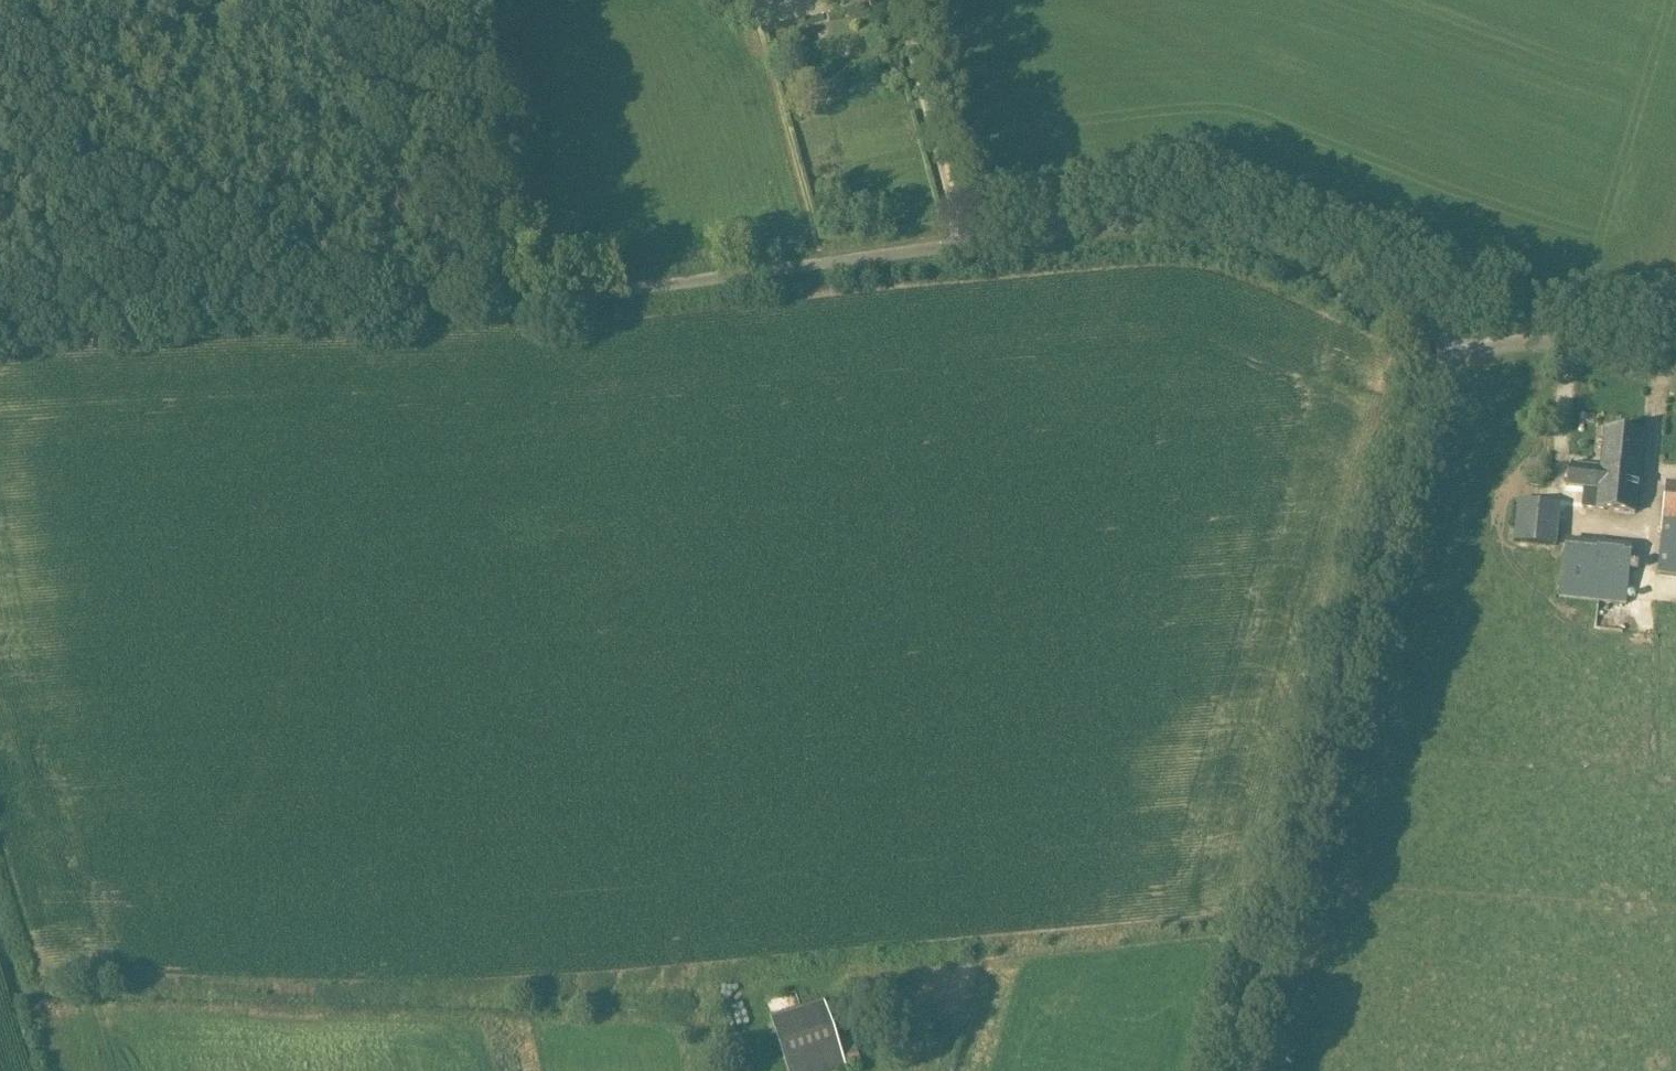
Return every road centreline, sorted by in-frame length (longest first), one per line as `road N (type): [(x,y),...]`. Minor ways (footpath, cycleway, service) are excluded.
road 1 (unclassified): [(0,311),(479,290),(1158,200),(1222,214),(1441,304)]
road 2 (unclassified): [(1213,1070),(1441,304)]
road 3 (unclassified): [(1675,354),(1585,341),(1441,304)]

